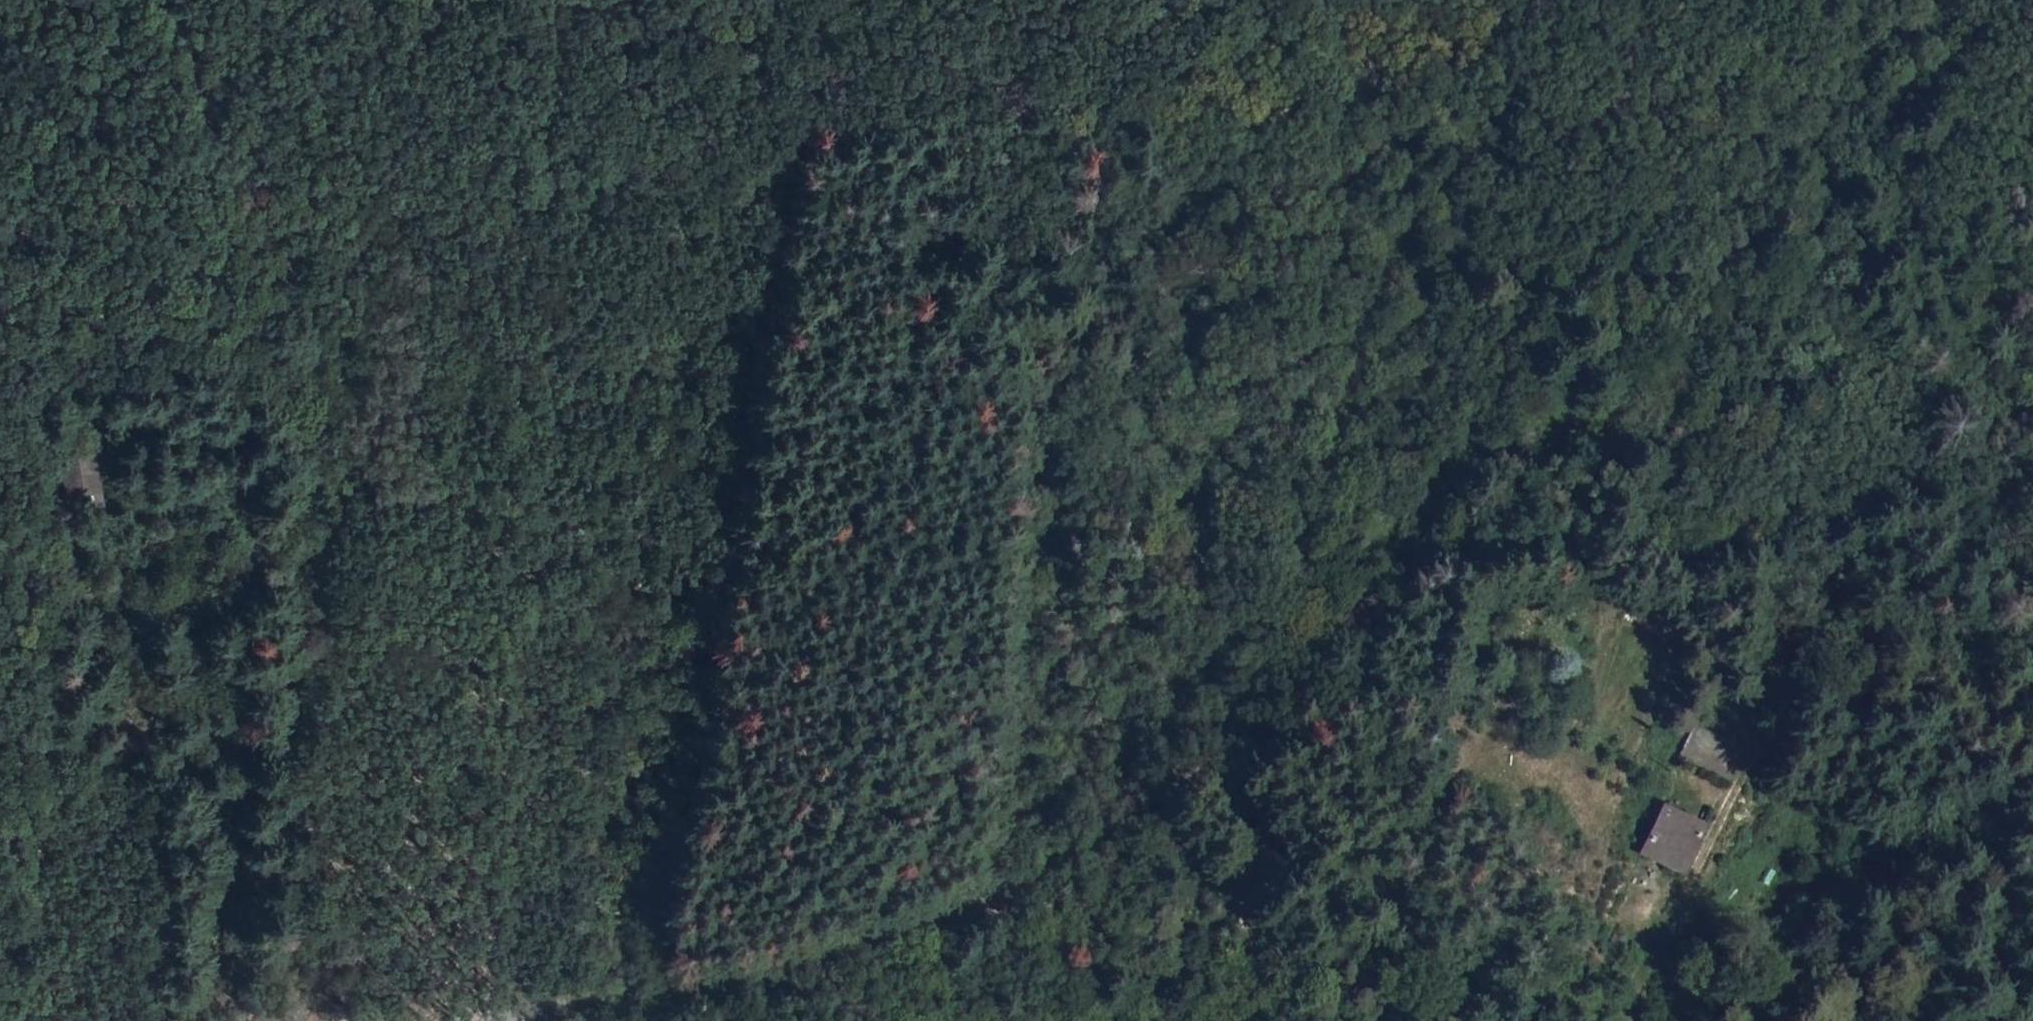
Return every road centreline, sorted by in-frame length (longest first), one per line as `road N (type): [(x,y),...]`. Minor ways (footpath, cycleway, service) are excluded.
road 1 (track): [(499,1020),(624,990),(778,968),(942,913),(1213,763)]

